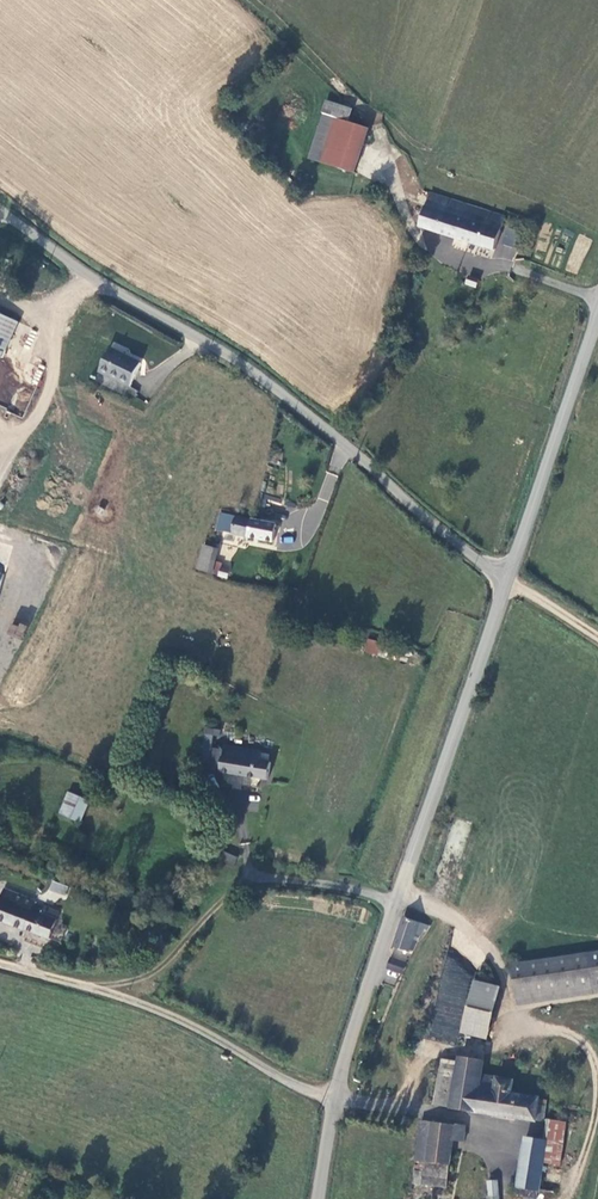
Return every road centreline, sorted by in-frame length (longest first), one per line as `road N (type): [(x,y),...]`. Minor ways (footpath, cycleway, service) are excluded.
road 1 (unclassified): [(0,208),(66,261),(228,353),(505,583)]
road 2 (tertiary): [(505,583),(334,1098)]
road 3 (unclassified): [(334,1098),(153,1008),(0,965)]
road 4 (tertiary): [(597,309),(505,583)]
road 5 (track): [(249,874),(157,972),(94,988)]

